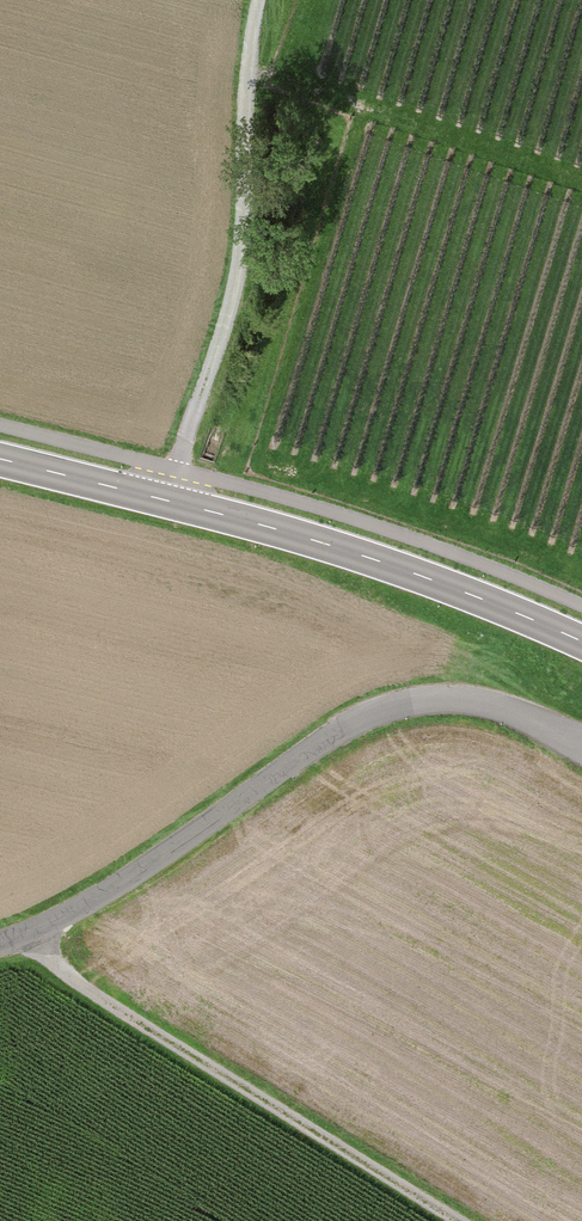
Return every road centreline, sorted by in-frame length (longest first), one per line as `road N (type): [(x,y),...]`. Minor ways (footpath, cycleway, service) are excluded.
road 1 (unclassified): [(0,948),(97,906),(366,723),(458,706),(581,744)]
road 2 (tertiary): [(581,641),(387,563),(0,458)]
road 3 (track): [(263,0),(247,238),(225,338),(166,500)]
road 4 (track): [(33,936),(52,967),(101,1004),(453,1220)]

